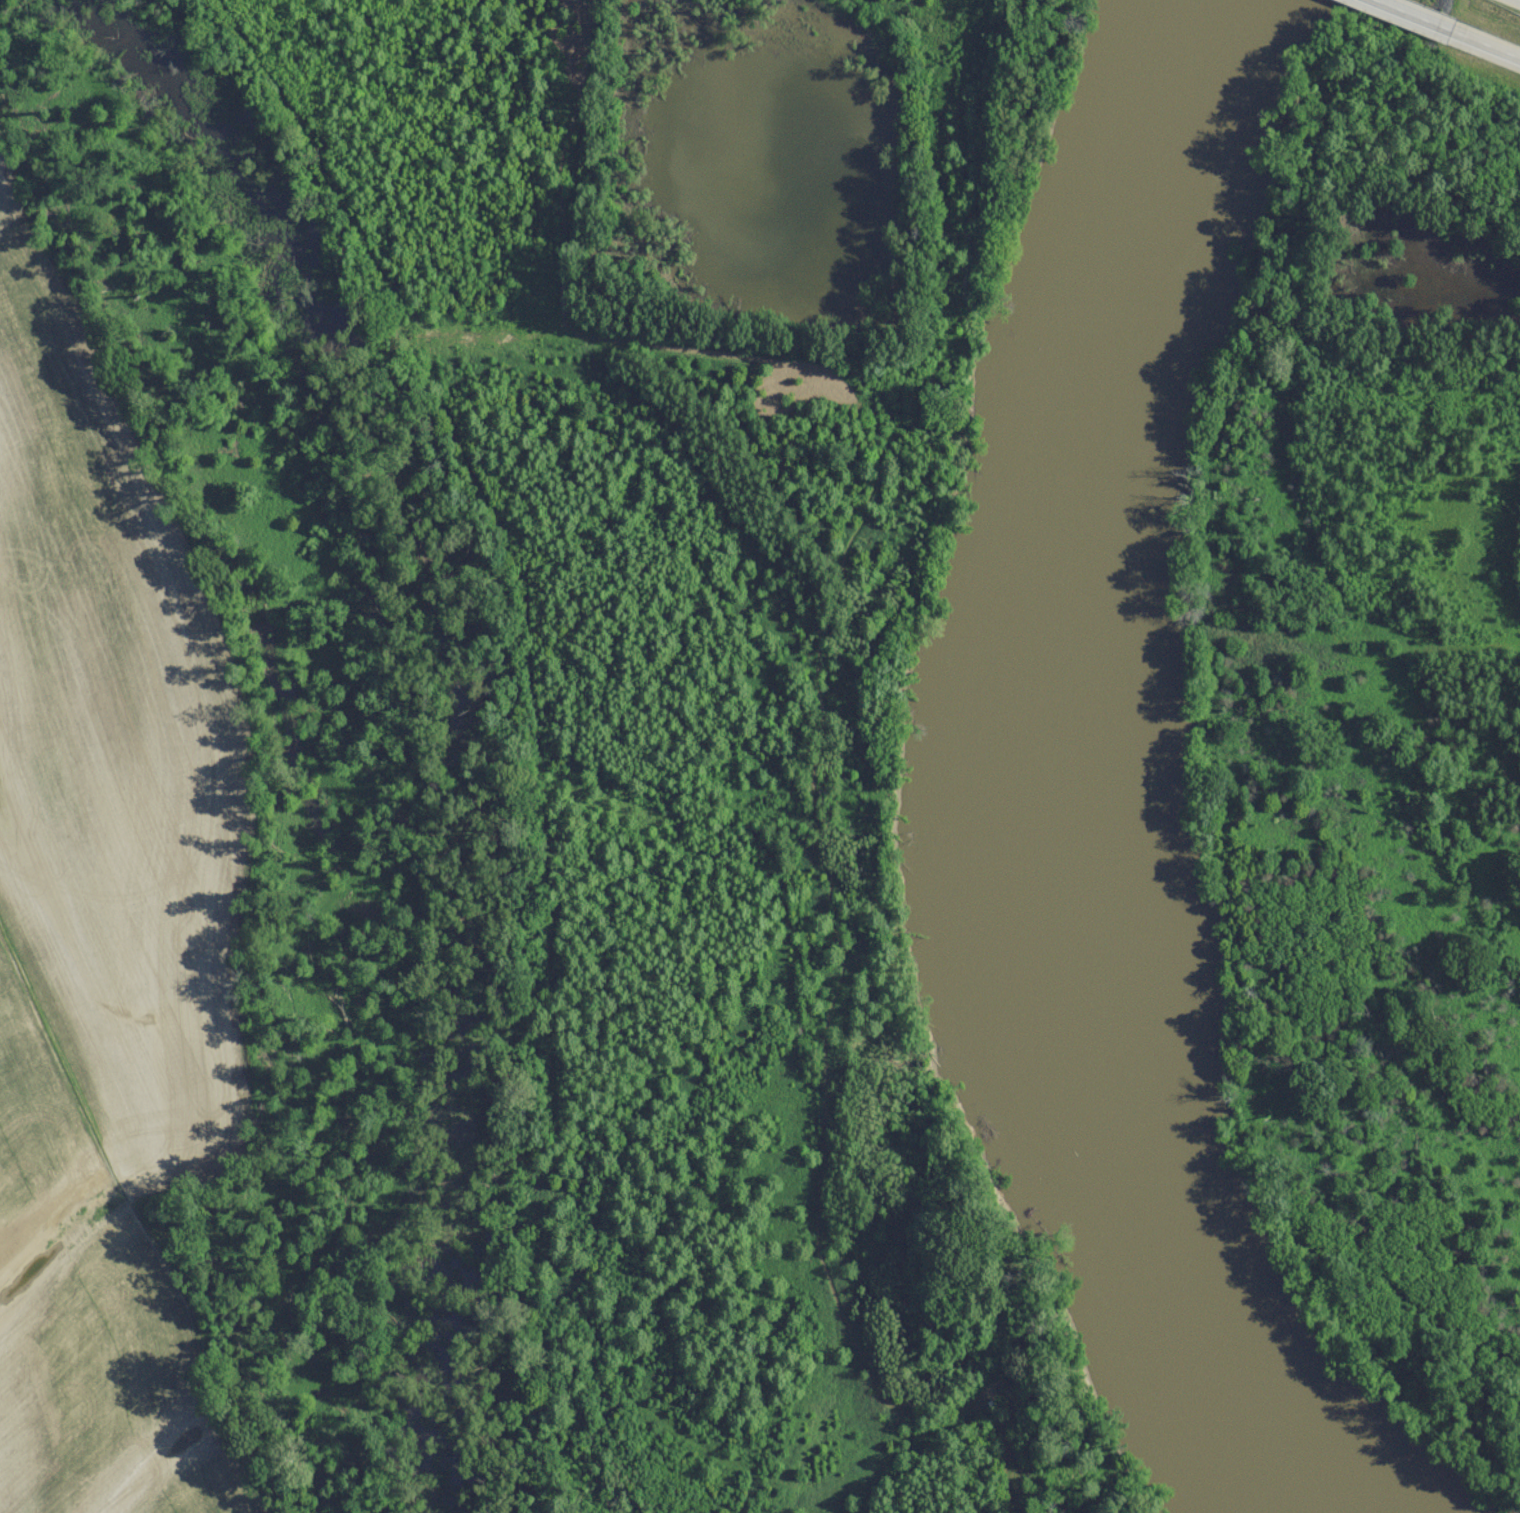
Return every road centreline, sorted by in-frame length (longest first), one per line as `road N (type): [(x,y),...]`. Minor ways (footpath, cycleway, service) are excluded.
road 1 (track): [(181,1296),(109,1173),(0,937)]
road 2 (track): [(1519,648),(1343,654)]

